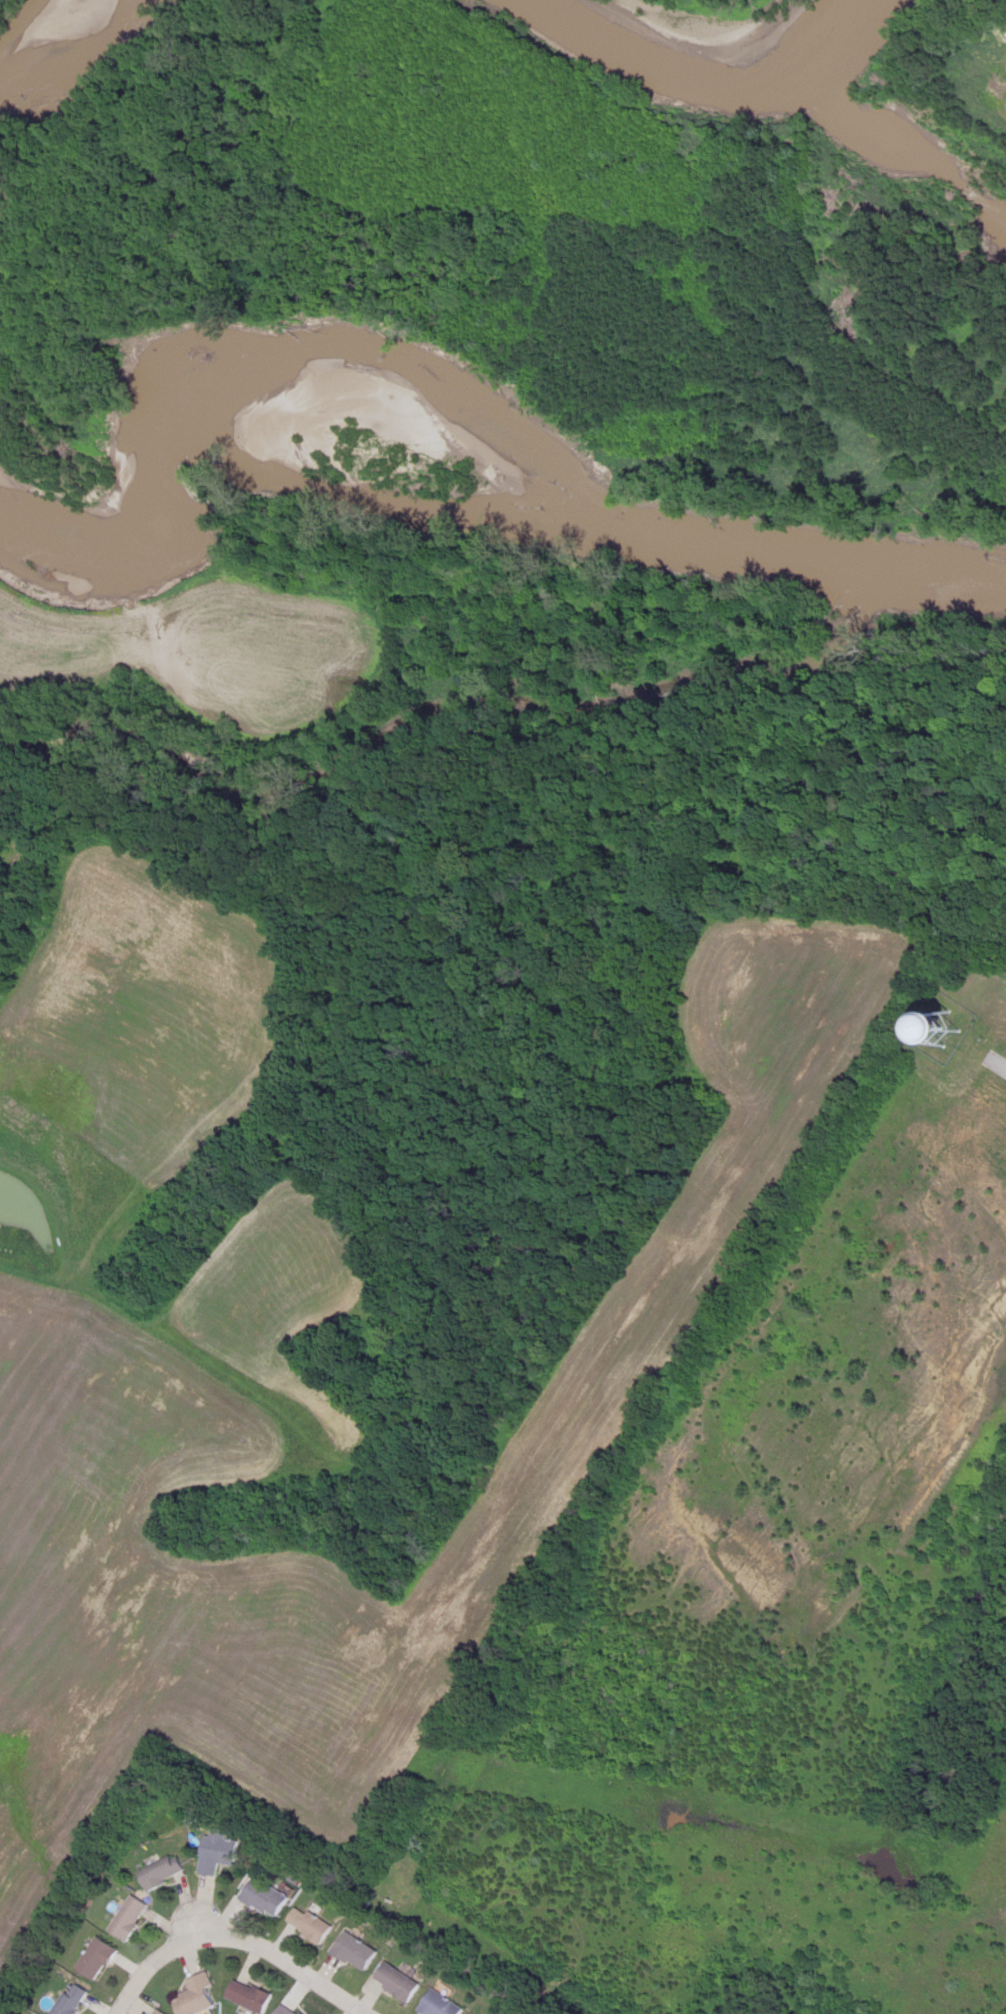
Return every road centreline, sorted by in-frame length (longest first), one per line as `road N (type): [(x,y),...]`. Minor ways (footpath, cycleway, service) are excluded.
road 1 (residential): [(113,2013),(169,1949),(214,1941),(259,1950),(361,2013)]

